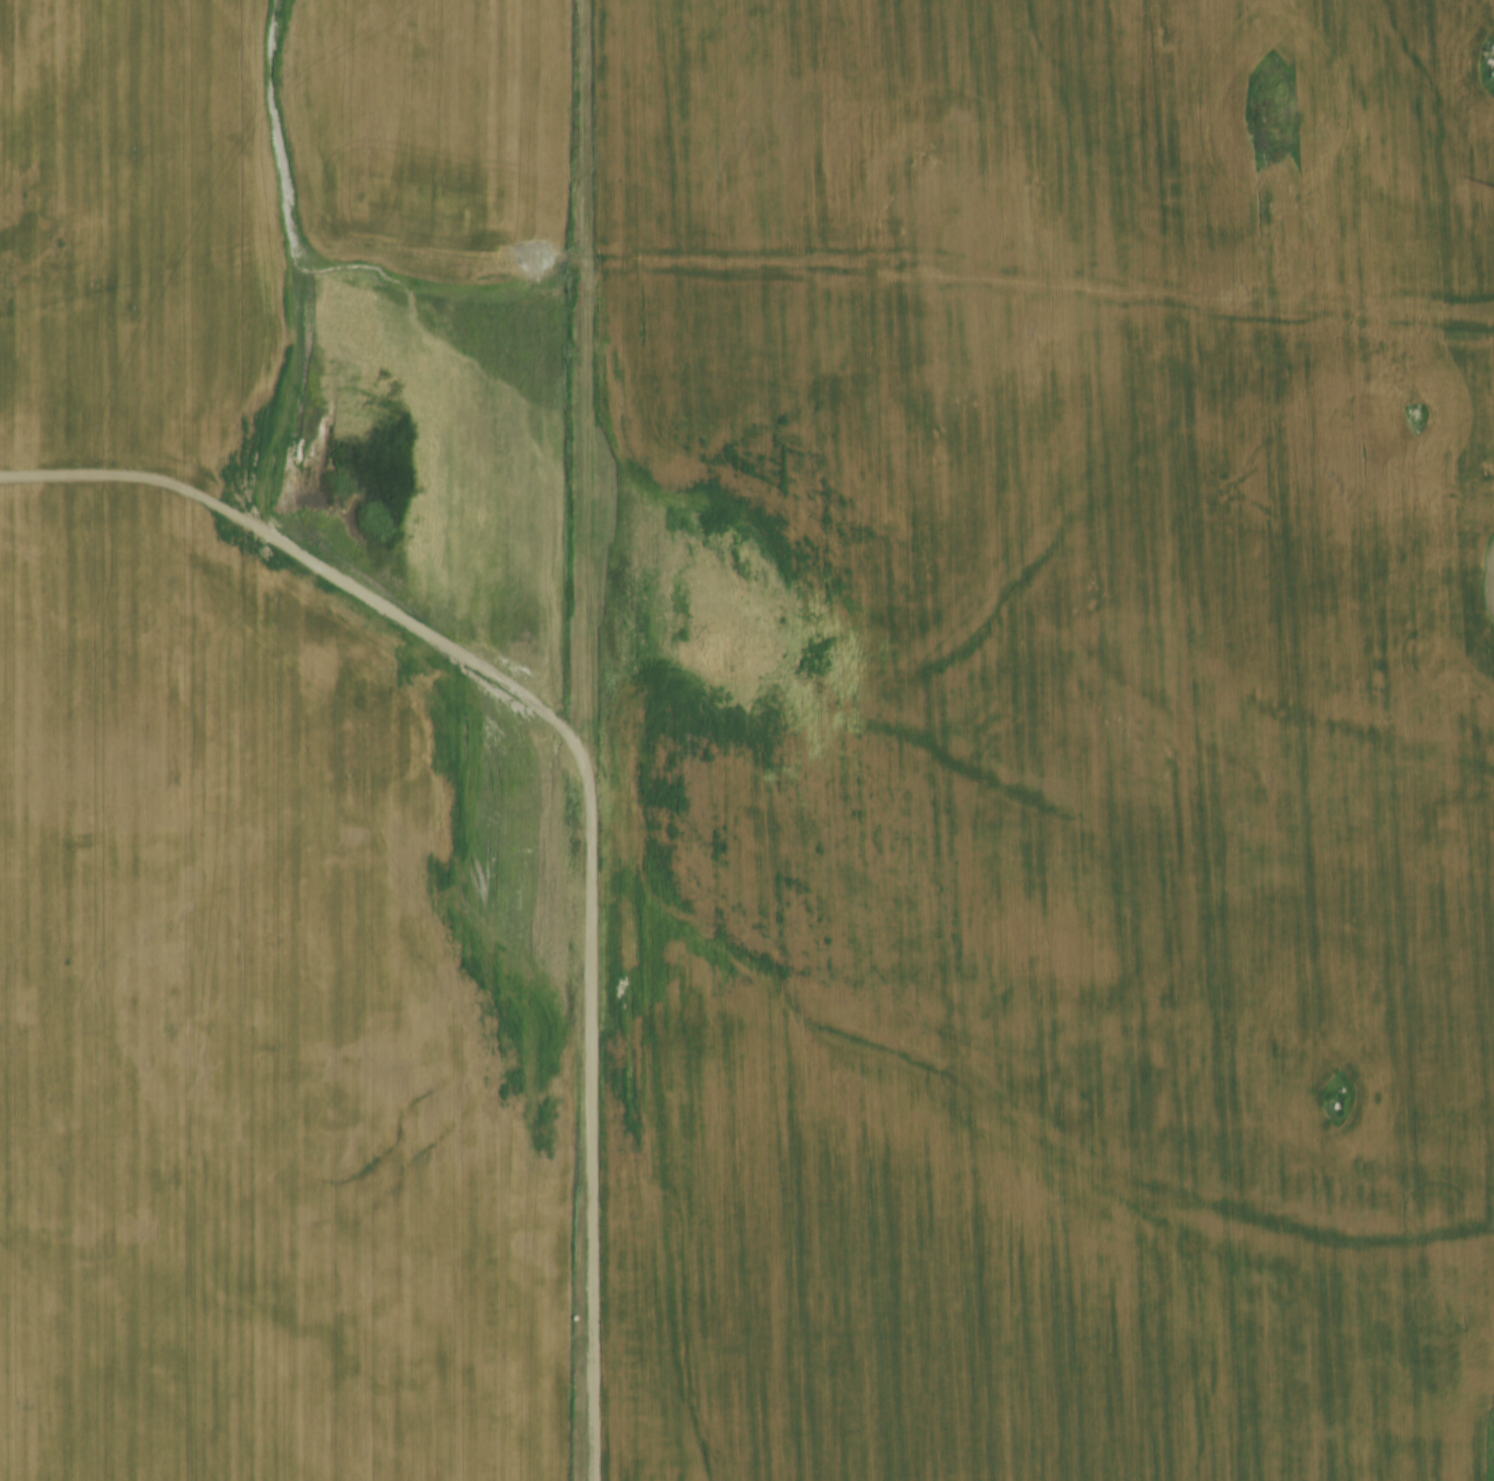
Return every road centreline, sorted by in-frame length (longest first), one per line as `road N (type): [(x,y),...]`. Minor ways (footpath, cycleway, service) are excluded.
road 1 (track): [(591,1480),(585,0)]

